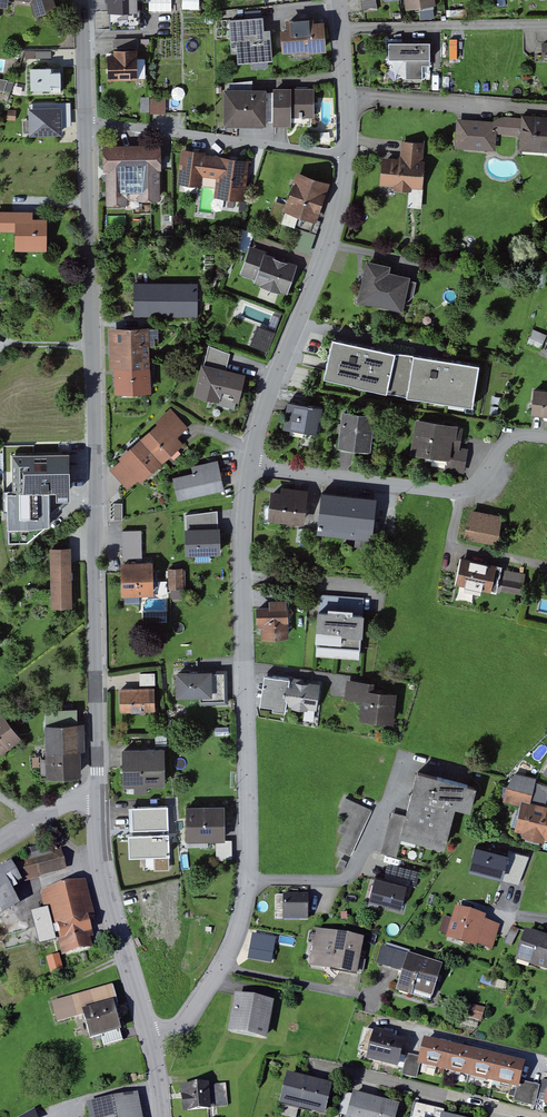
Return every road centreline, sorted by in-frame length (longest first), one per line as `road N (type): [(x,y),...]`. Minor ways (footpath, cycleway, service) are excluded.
road 1 (residential): [(101,798),(85,0)]
road 2 (residential): [(154,1038),(198,1009),(247,911),(251,464)]
road 3 (residential): [(251,464),(345,186),(351,127),(341,0)]
road 4 (residential): [(251,464),(464,490),(483,482),(507,441),(546,436)]
road 5 (residential): [(154,1038),(108,887),(101,798)]
road 6 (residential): [(543,1116),(348,1070)]
road 7 (residential): [(546,1061),(417,1029)]

